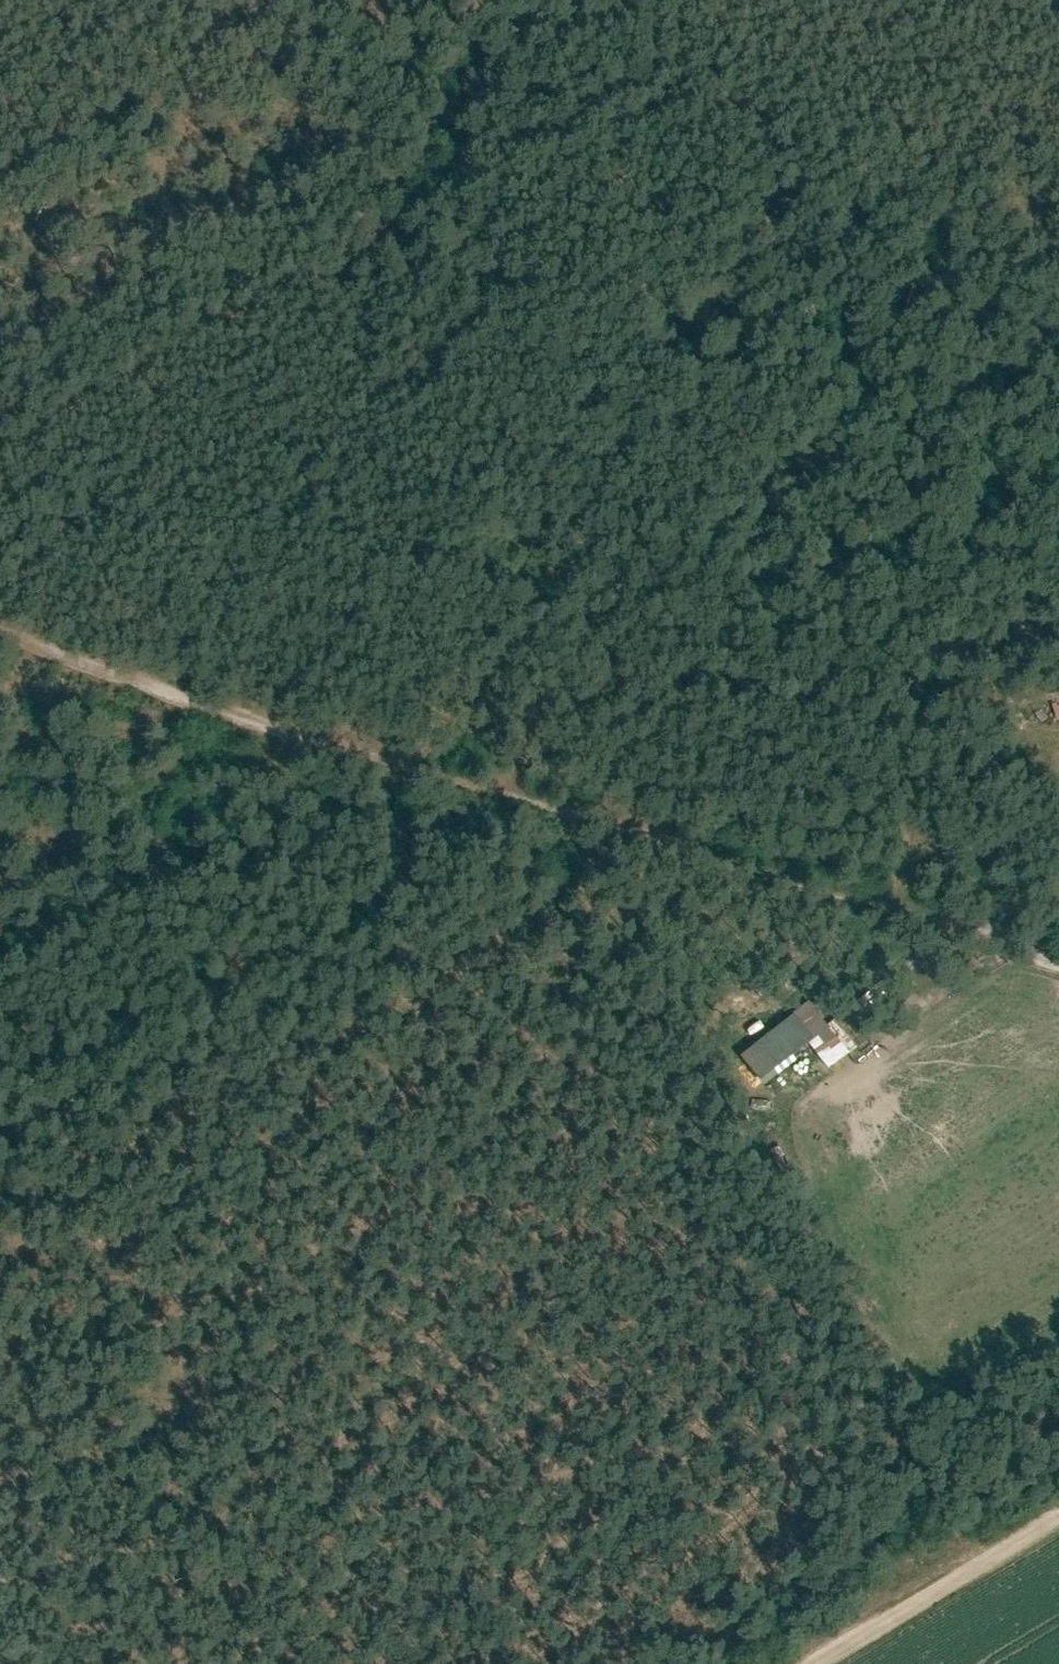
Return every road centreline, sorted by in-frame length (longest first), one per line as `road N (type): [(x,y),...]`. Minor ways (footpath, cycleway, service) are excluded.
road 1 (track): [(0,1585),(101,1541),(215,1513),(348,1432),(523,1377),(585,1333),(631,1319),(689,1312),(786,1321),(883,1351),(916,1350),(1058,1287)]
road 2 (track): [(1058,960),(327,754),(0,632)]
road 3 (track): [(498,1663),(729,1457),(883,1351)]
road 4 (track): [(815,1663),(1058,1517)]

